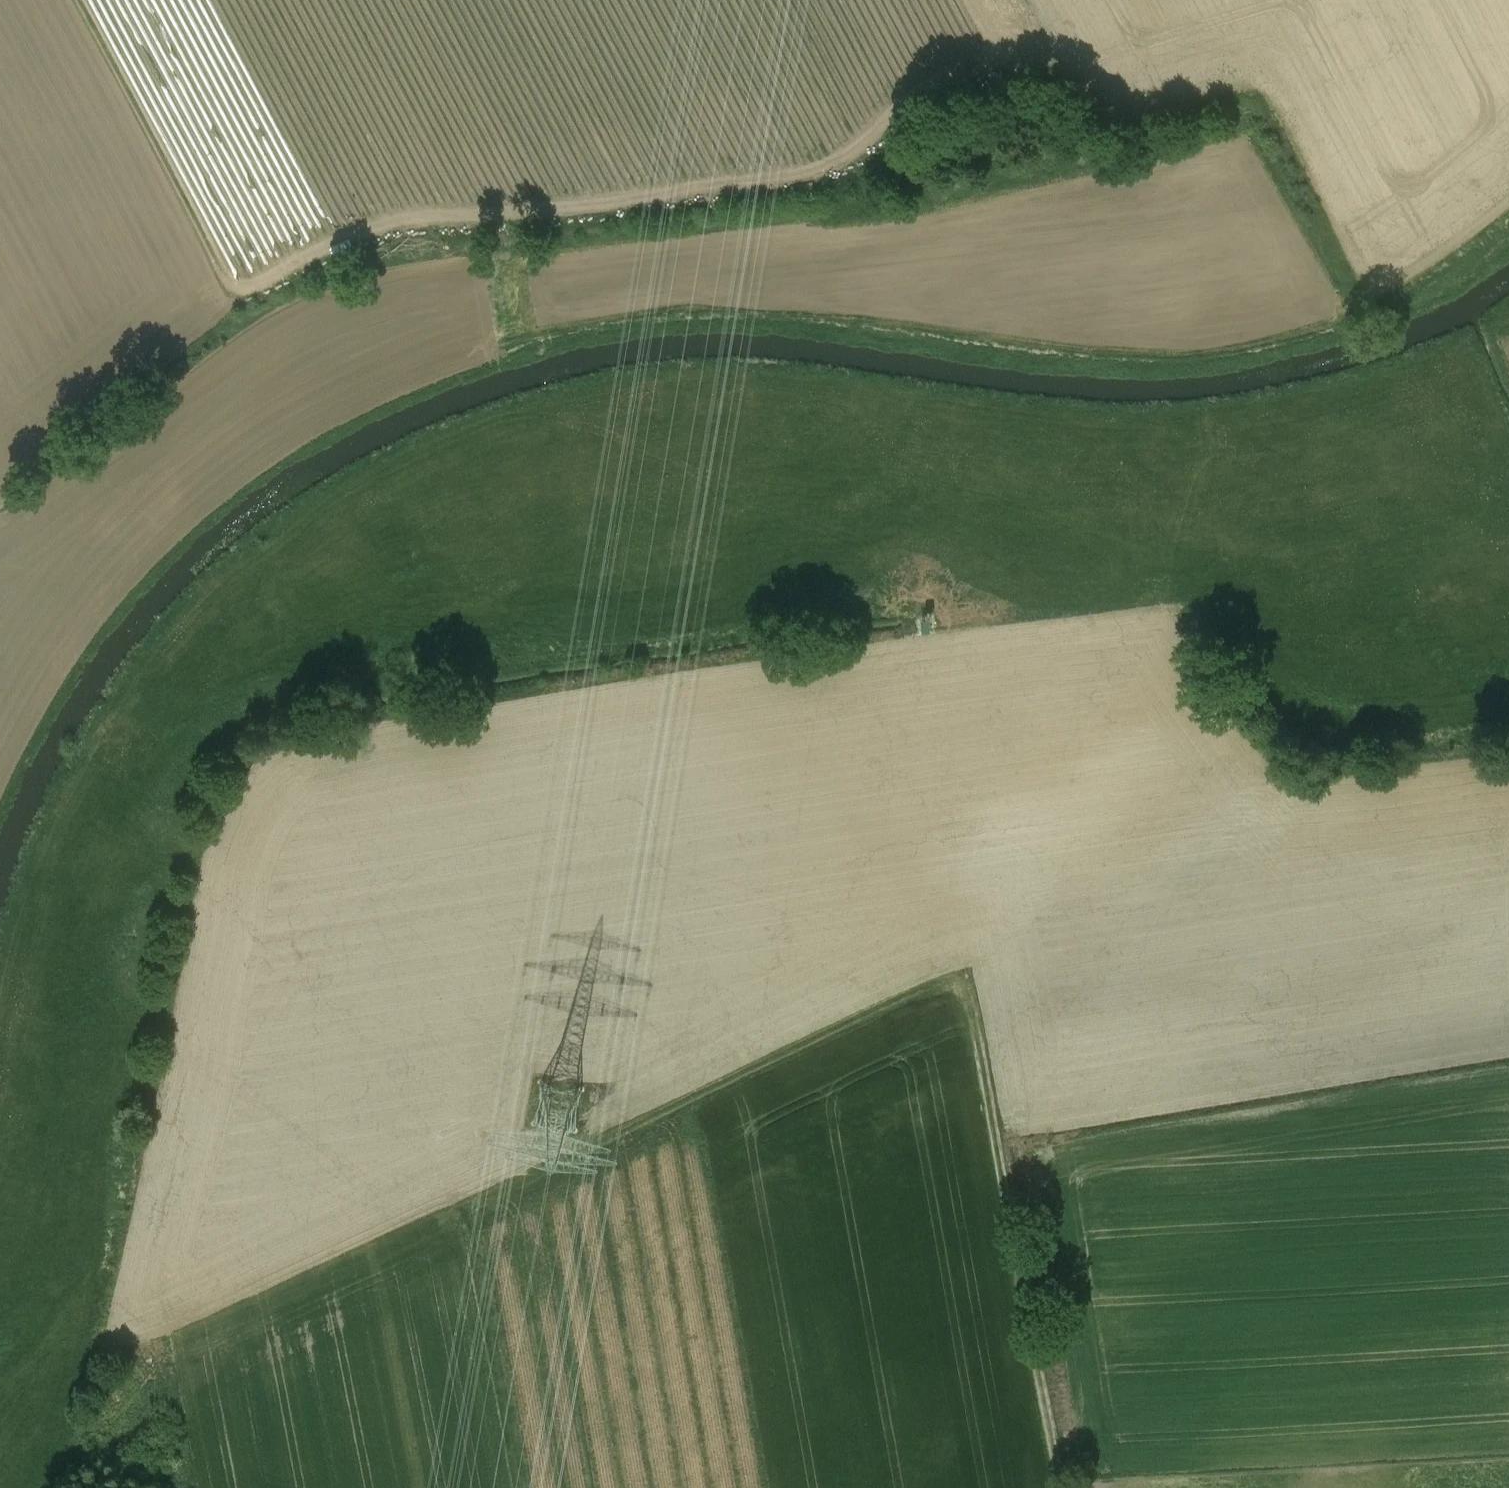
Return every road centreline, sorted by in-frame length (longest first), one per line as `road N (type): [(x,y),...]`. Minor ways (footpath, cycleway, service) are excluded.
road 1 (track): [(1063,1487),(1002,1157)]

